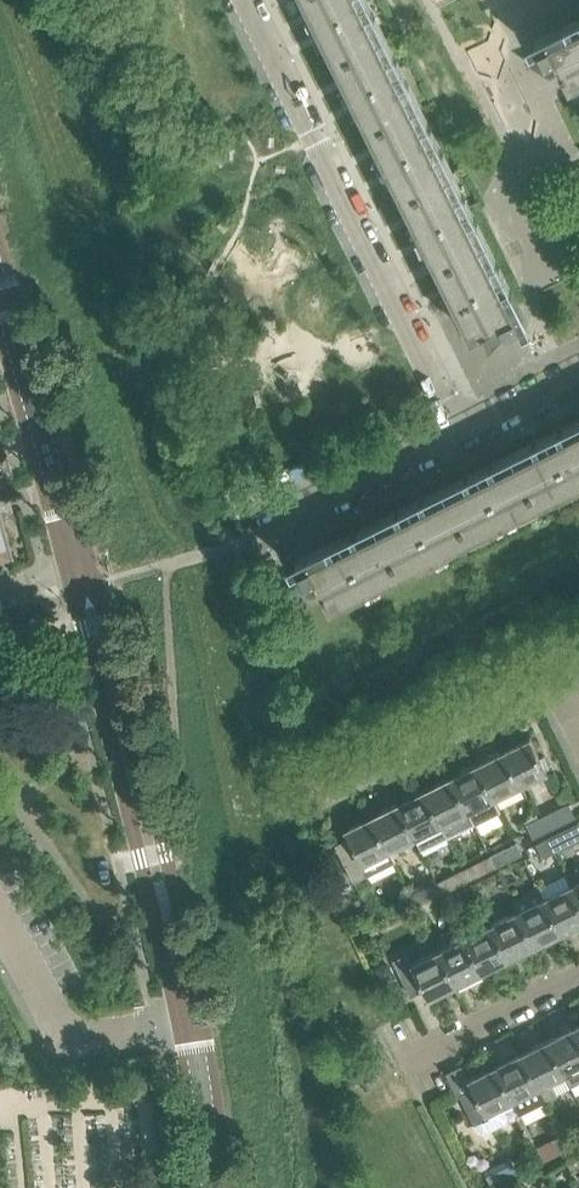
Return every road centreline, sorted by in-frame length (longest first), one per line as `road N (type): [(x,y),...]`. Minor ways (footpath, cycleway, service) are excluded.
road 1 (residential): [(460,433),(251,0)]
road 2 (tertiary): [(190,1019),(76,571)]
road 3 (tertiary): [(76,571),(0,308)]
road 4 (residential): [(0,930),(64,1030),(190,1019)]
road 5 (residential): [(336,788),(552,672)]
road 6 (residential): [(264,528),(460,433)]
road 7 (residential): [(406,1064),(578,977)]
road 8 (tertiary): [(211,1187),(190,1019)]
road 9 (residential): [(460,433),(578,374)]

